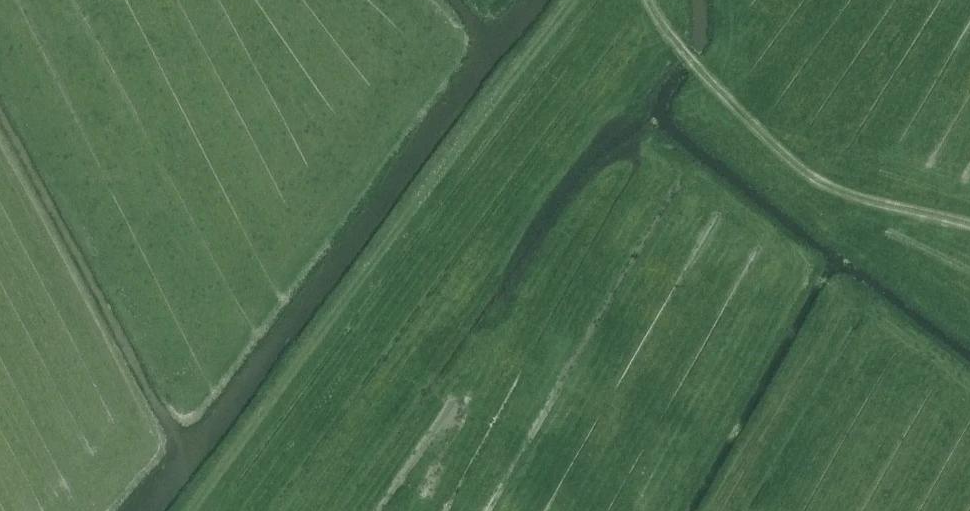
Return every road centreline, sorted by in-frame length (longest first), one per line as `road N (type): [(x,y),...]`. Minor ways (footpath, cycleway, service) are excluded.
road 1 (track): [(969,226),(855,196),(792,164),(687,55),(649,0)]

